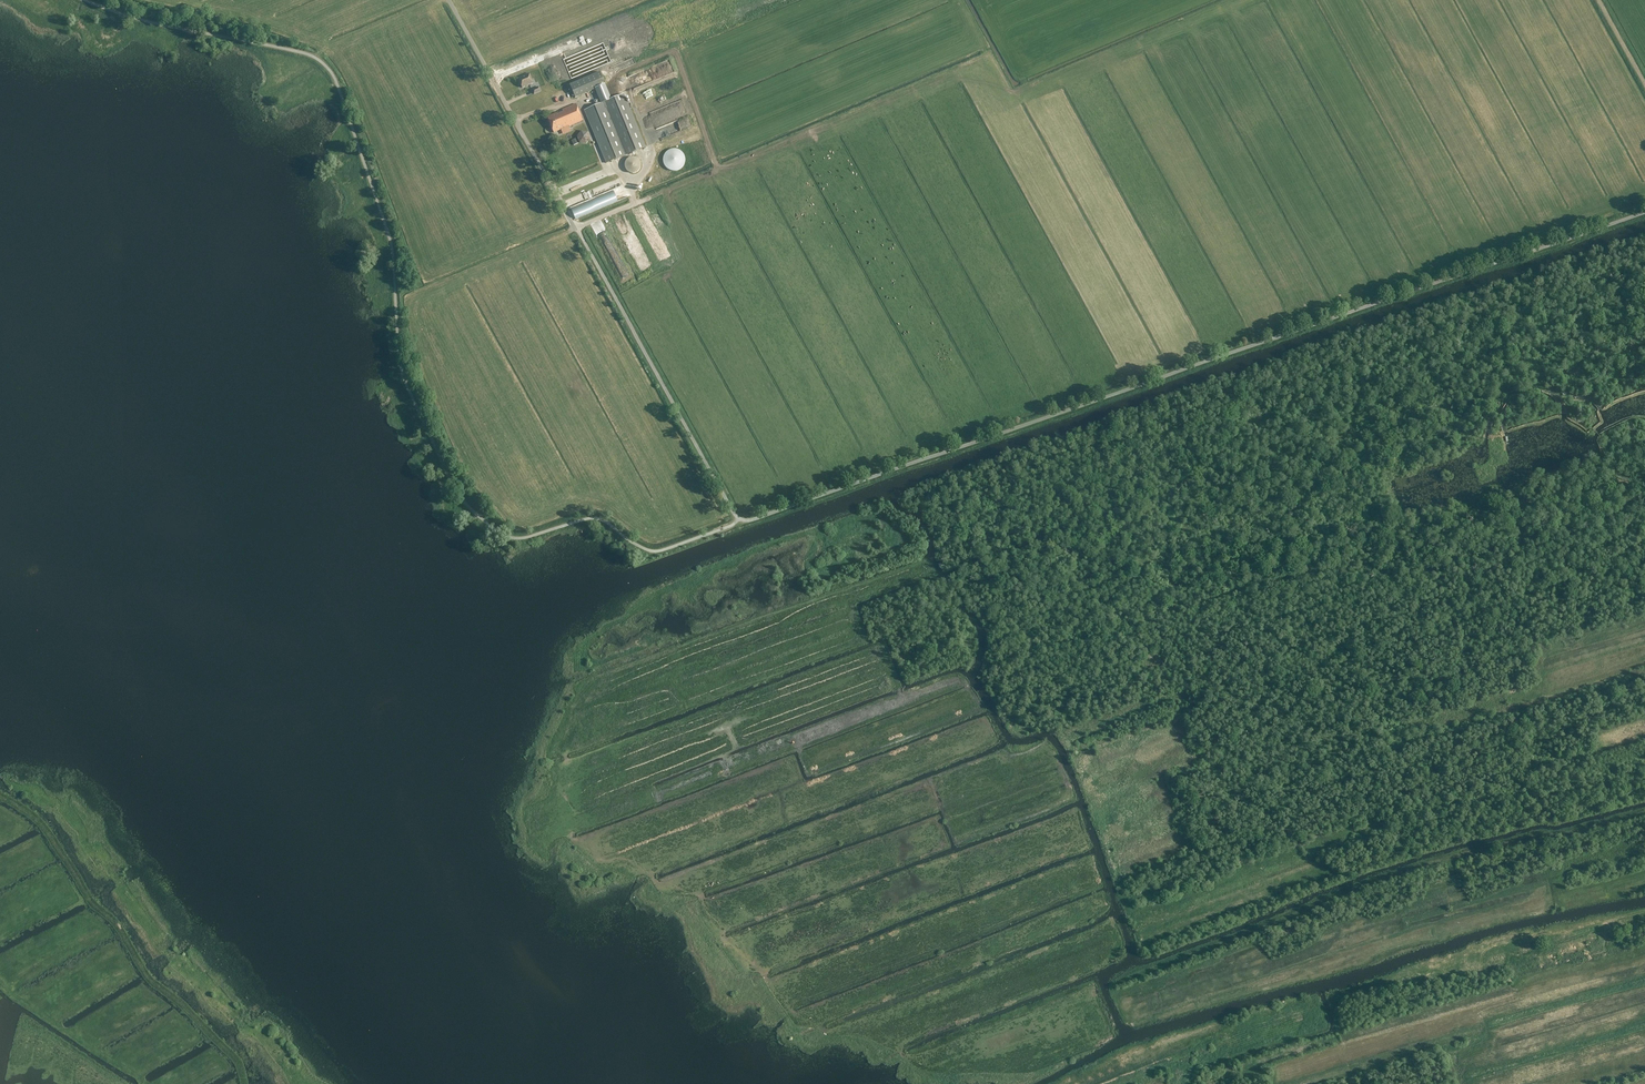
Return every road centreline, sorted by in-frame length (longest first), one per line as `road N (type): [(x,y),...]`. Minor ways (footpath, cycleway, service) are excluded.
road 1 (unclassified): [(583,239),(451,0)]

